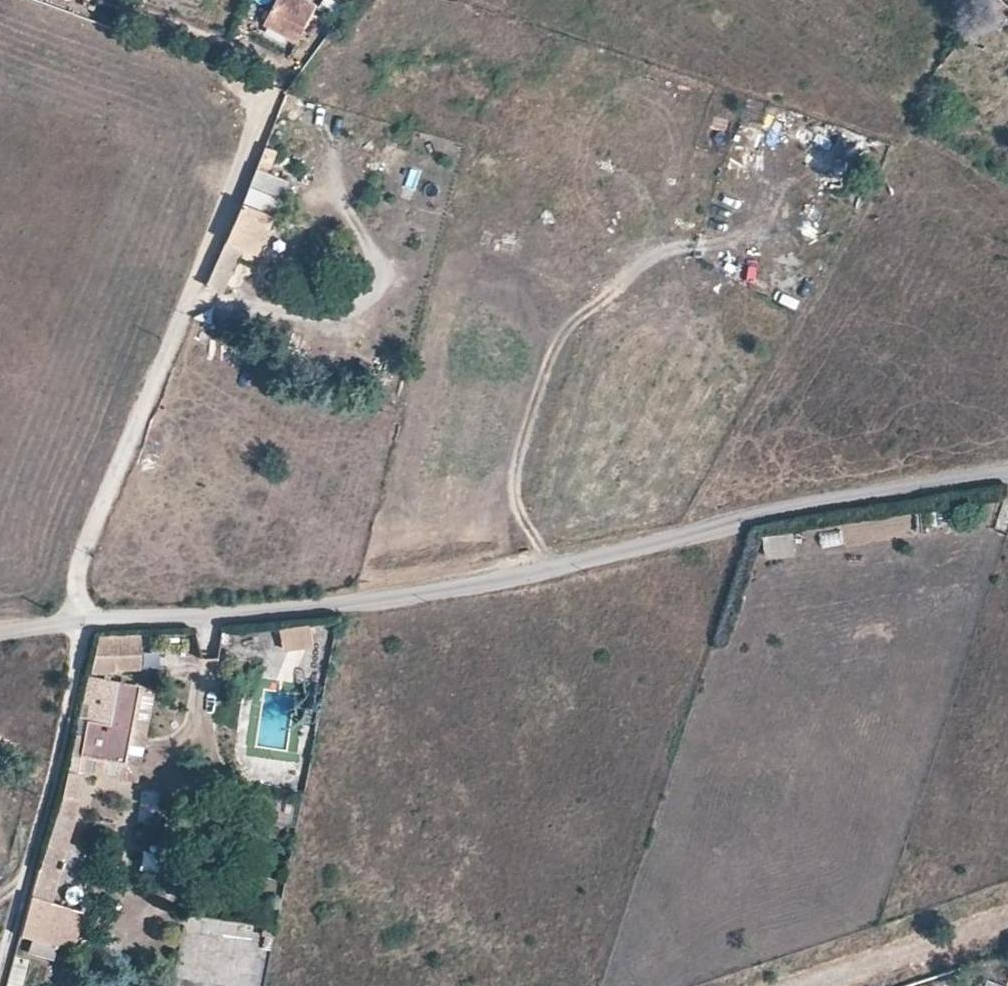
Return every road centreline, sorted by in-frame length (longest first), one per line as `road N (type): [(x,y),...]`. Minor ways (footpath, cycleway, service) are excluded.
road 1 (unclassified): [(1007,475),(749,518),(495,582),(351,605),(0,637)]
road 2 (track): [(270,96),(78,564),(82,626)]
road 3 (track): [(0,976),(82,626)]

